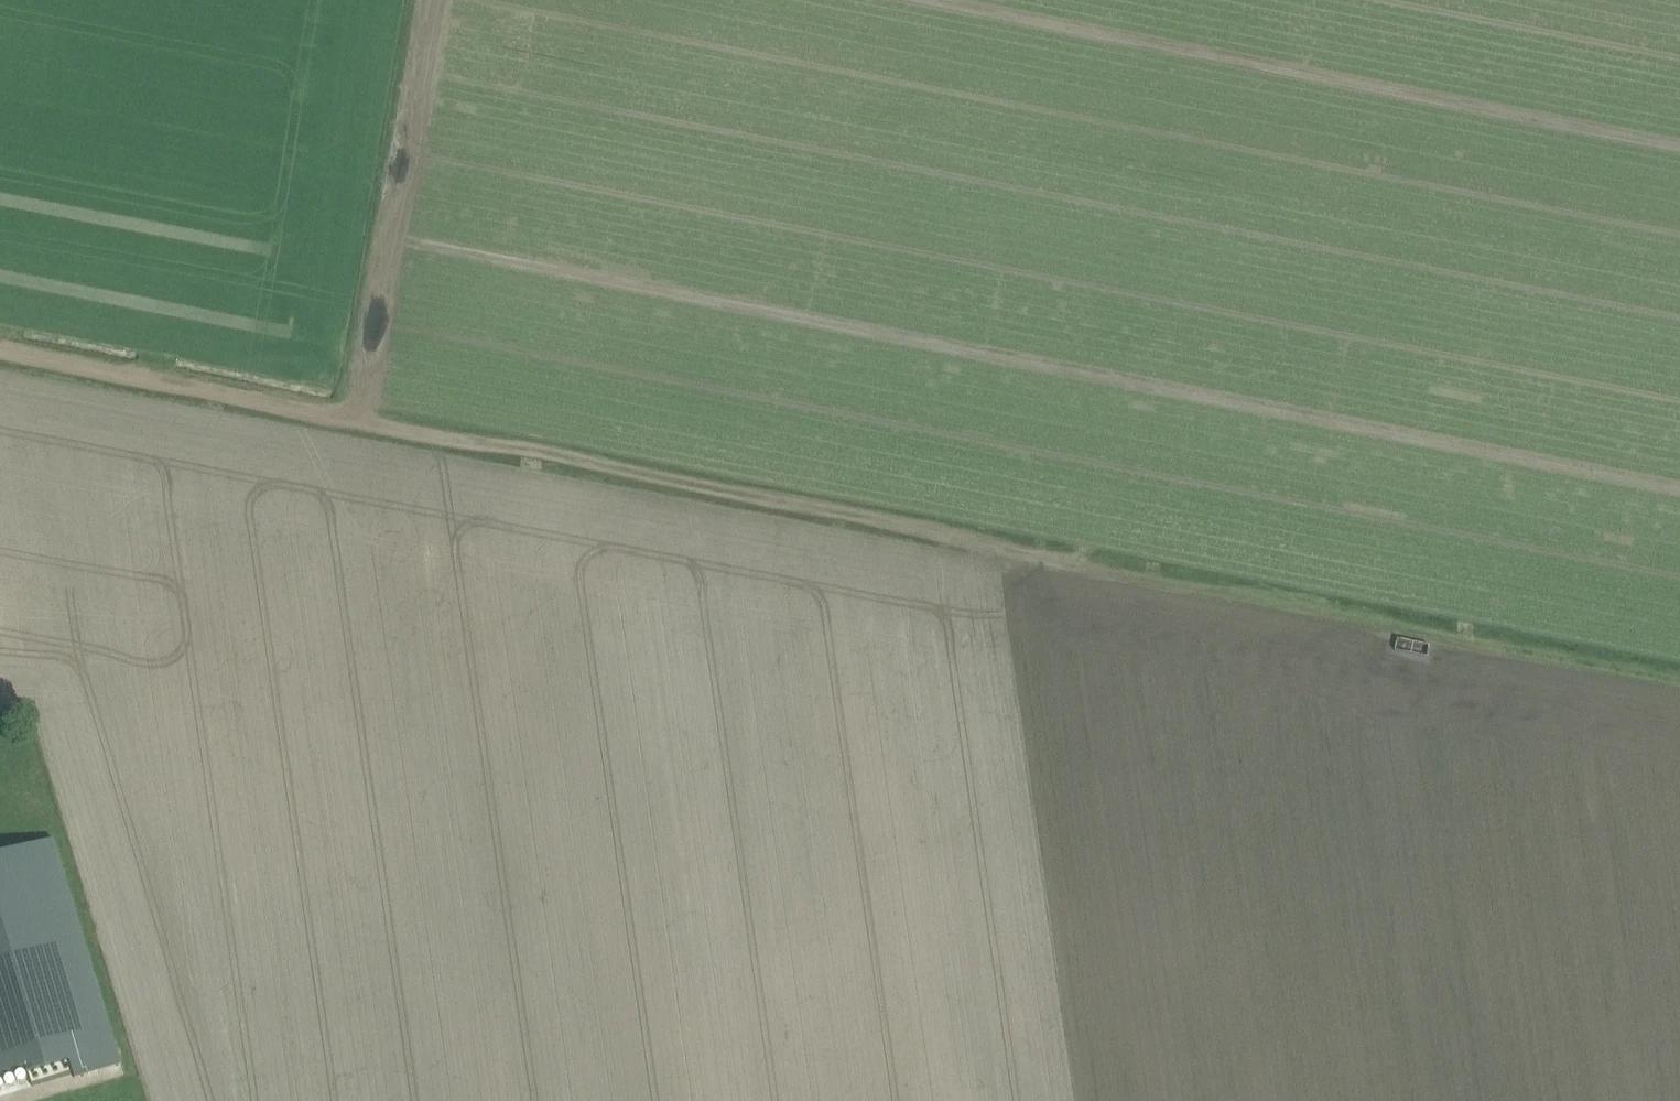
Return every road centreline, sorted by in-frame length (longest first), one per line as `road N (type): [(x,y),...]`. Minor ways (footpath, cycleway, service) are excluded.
road 1 (track): [(1025,544),(0,349)]

